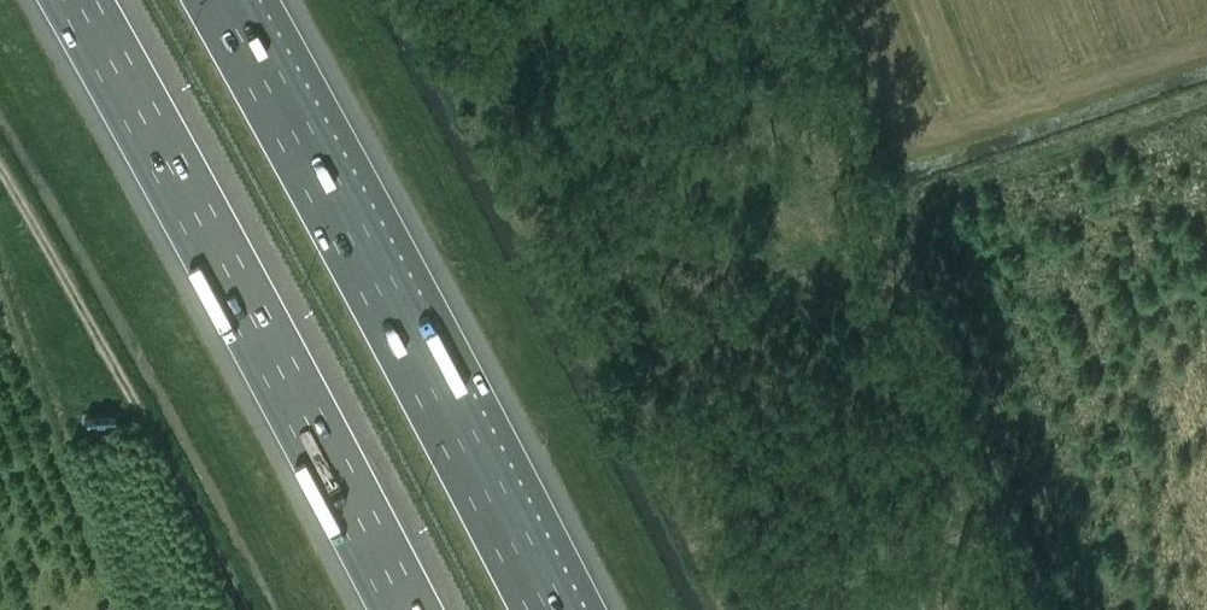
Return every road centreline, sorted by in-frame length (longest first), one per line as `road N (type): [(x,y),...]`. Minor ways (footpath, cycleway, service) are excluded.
road 1 (motorway): [(70,0),(403,609)]
road 2 (motorway): [(541,609),(390,316),(212,0)]
road 3 (track): [(246,609),(0,171)]

